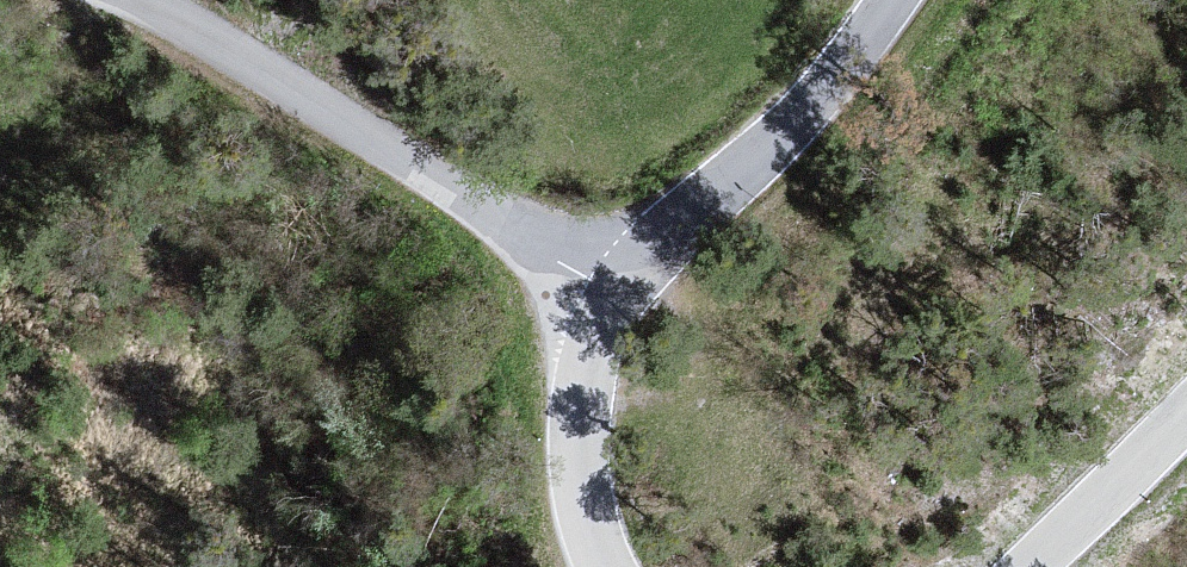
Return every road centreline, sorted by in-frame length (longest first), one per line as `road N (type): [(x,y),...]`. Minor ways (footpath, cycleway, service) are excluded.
road 1 (unclassified): [(52,0),(274,98),(569,283)]
road 2 (unclassified): [(569,283),(835,82),(890,0)]
road 3 (unclassified): [(626,566),(591,521),(569,283)]
road 4 (unclassified): [(1186,407),(1038,566)]

